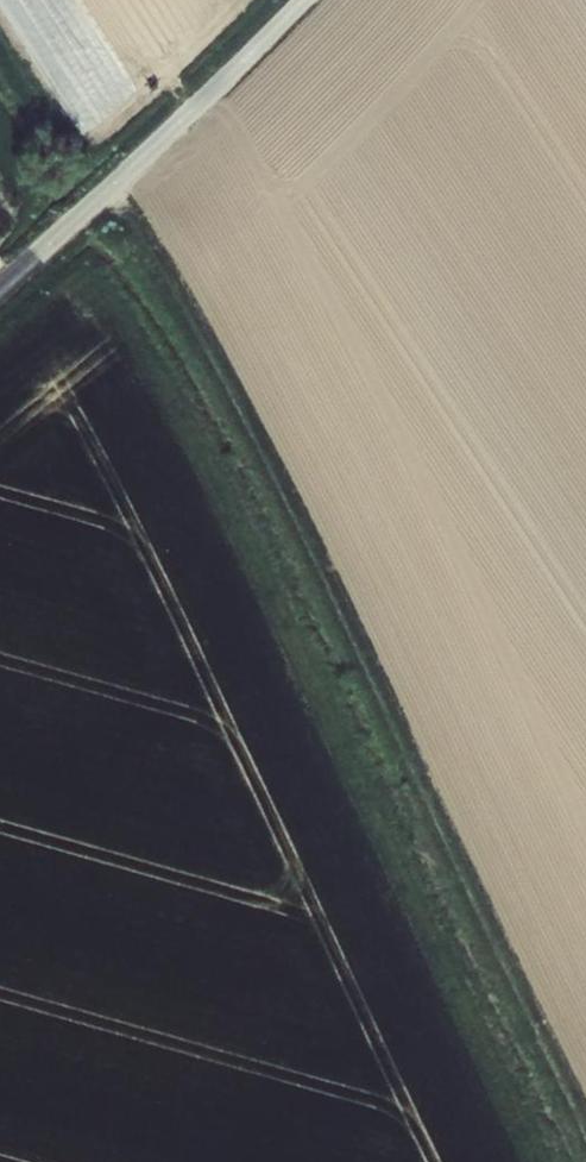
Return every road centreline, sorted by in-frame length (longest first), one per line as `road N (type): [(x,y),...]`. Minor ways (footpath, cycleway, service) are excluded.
road 1 (unclassified): [(0,287),(305,0)]

